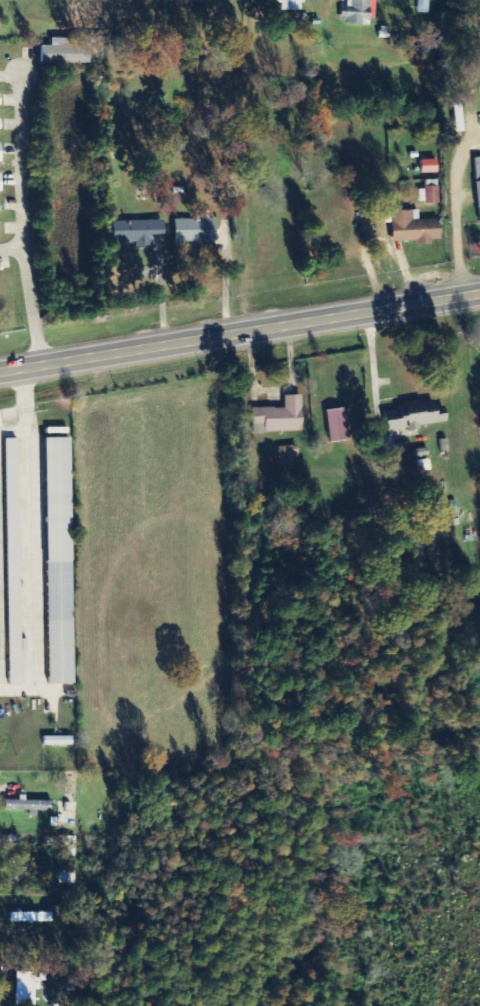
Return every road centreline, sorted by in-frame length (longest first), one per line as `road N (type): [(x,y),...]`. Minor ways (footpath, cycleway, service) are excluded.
road 1 (primary): [(0,370),(479,299)]
road 2 (residential): [(21,75),(22,244),(43,363)]

